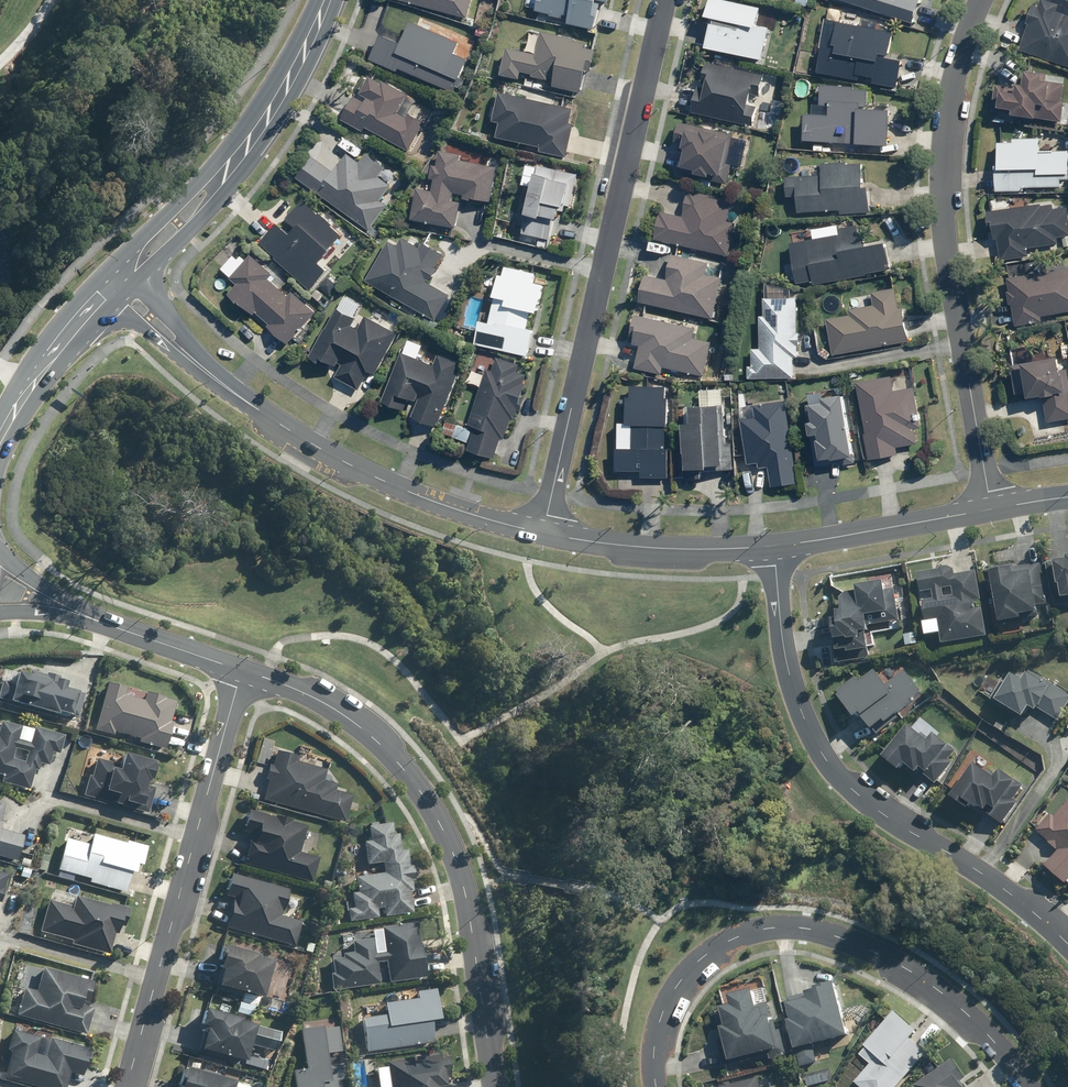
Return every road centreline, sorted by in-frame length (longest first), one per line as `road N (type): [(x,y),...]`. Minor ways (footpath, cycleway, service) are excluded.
road 1 (residential): [(669,0),(539,531)]
road 2 (residential): [(662,1086),(661,1016),(687,973),(714,951),(783,925),(904,963),(1008,1056),(1028,1086)]
road 3 (tertiary): [(775,544),(794,690),(838,775),(888,818),(991,879),(1067,943)]
road 4 (residential): [(243,669),(349,721),(387,756),(436,823),(464,884),(497,1086)]
road 5 (residential): [(991,506),(946,204),(955,88),(983,0)]
road 6 (residential): [(243,669),(128,1086)]
road 7 (tertiary): [(539,531),(390,484),(227,387)]
road 8 (secondary): [(323,0),(283,89),(226,168),(131,270)]
road 9 (tertiary): [(775,544),(612,542),(539,531)]
road 10 (tertiary): [(991,506),(775,544)]
road 11 (residential): [(94,620),(243,669)]
road 12 (tertiary): [(131,270),(227,387)]
road 13 (tertiary): [(227,387),(105,298)]

